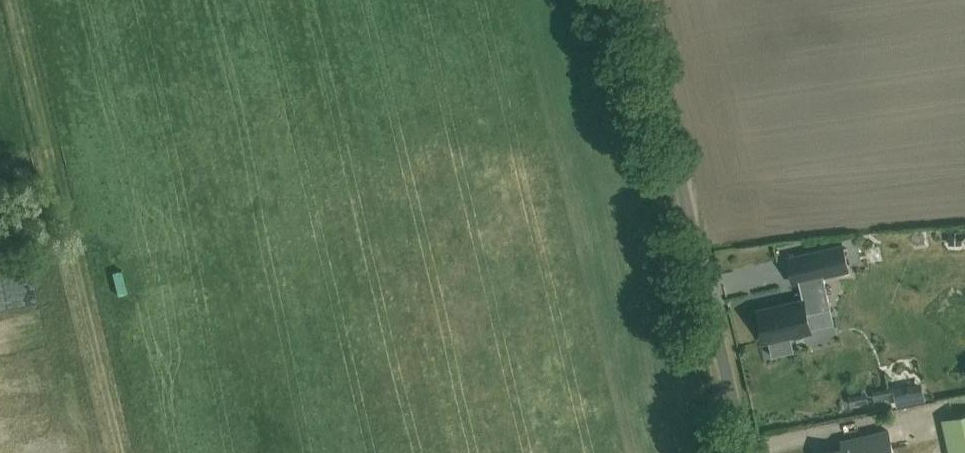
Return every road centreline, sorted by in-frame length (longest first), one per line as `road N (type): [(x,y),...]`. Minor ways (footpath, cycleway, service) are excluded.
road 1 (unclassified): [(748,452),(640,0)]

